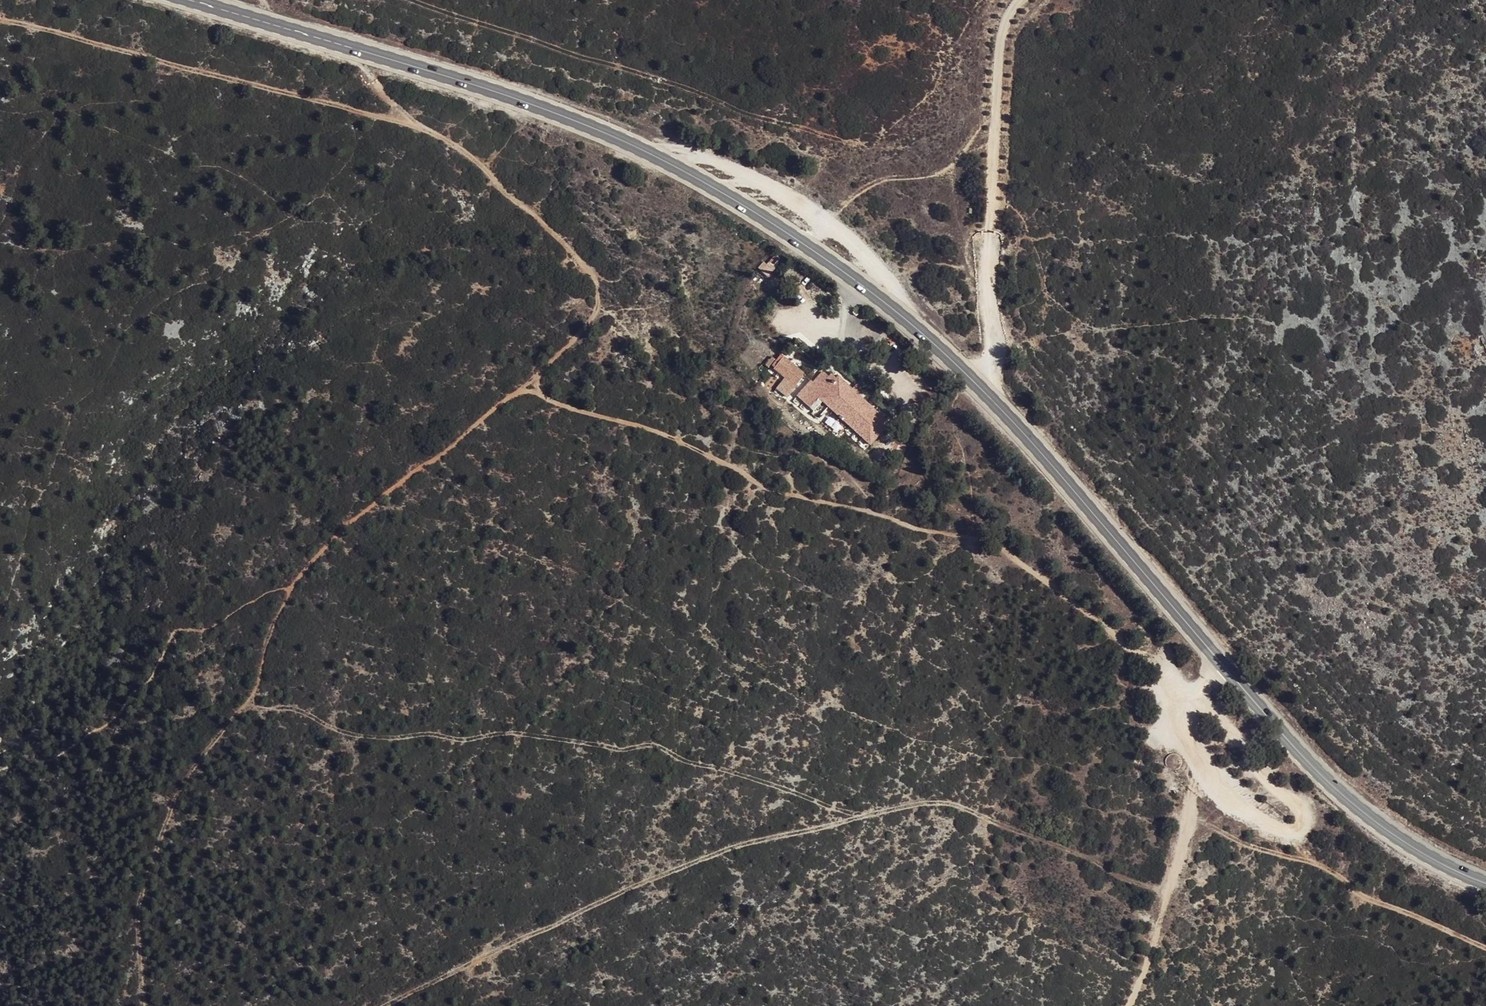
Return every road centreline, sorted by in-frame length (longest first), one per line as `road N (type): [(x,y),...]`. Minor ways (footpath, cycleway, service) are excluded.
road 1 (primary): [(1485,884),(1408,845),(1316,771),(1018,425),(911,323),(785,230),(661,157),(580,121),(191,0)]
road 2 (track): [(291,588),(382,495),(515,394),(538,392),(665,436),(770,489),(986,541),(1192,698)]
road 3 (track): [(384,1005),(626,889),(732,848),(902,806),(957,804),(1169,893)]
road 4 (track): [(0,21),(421,127),(462,147),(596,278),(599,307),(588,329),(515,394)]
road 5 (track): [(251,700),(394,740),(514,731),(658,743),(692,763),(869,815)]
road 6 (track): [(143,1005),(139,903),(158,845),(194,767),(251,700),(291,588)]
road 7 (track): [(1023,0),(998,28),(986,98),(995,355),(975,382)]
road 8 (track): [(1128,1005),(1191,812),(1196,772),(1174,728),(1176,705),(1192,698)]
road 9 (track): [(1191,812),(1232,837),(1336,872),(1362,895),(1485,949)]

